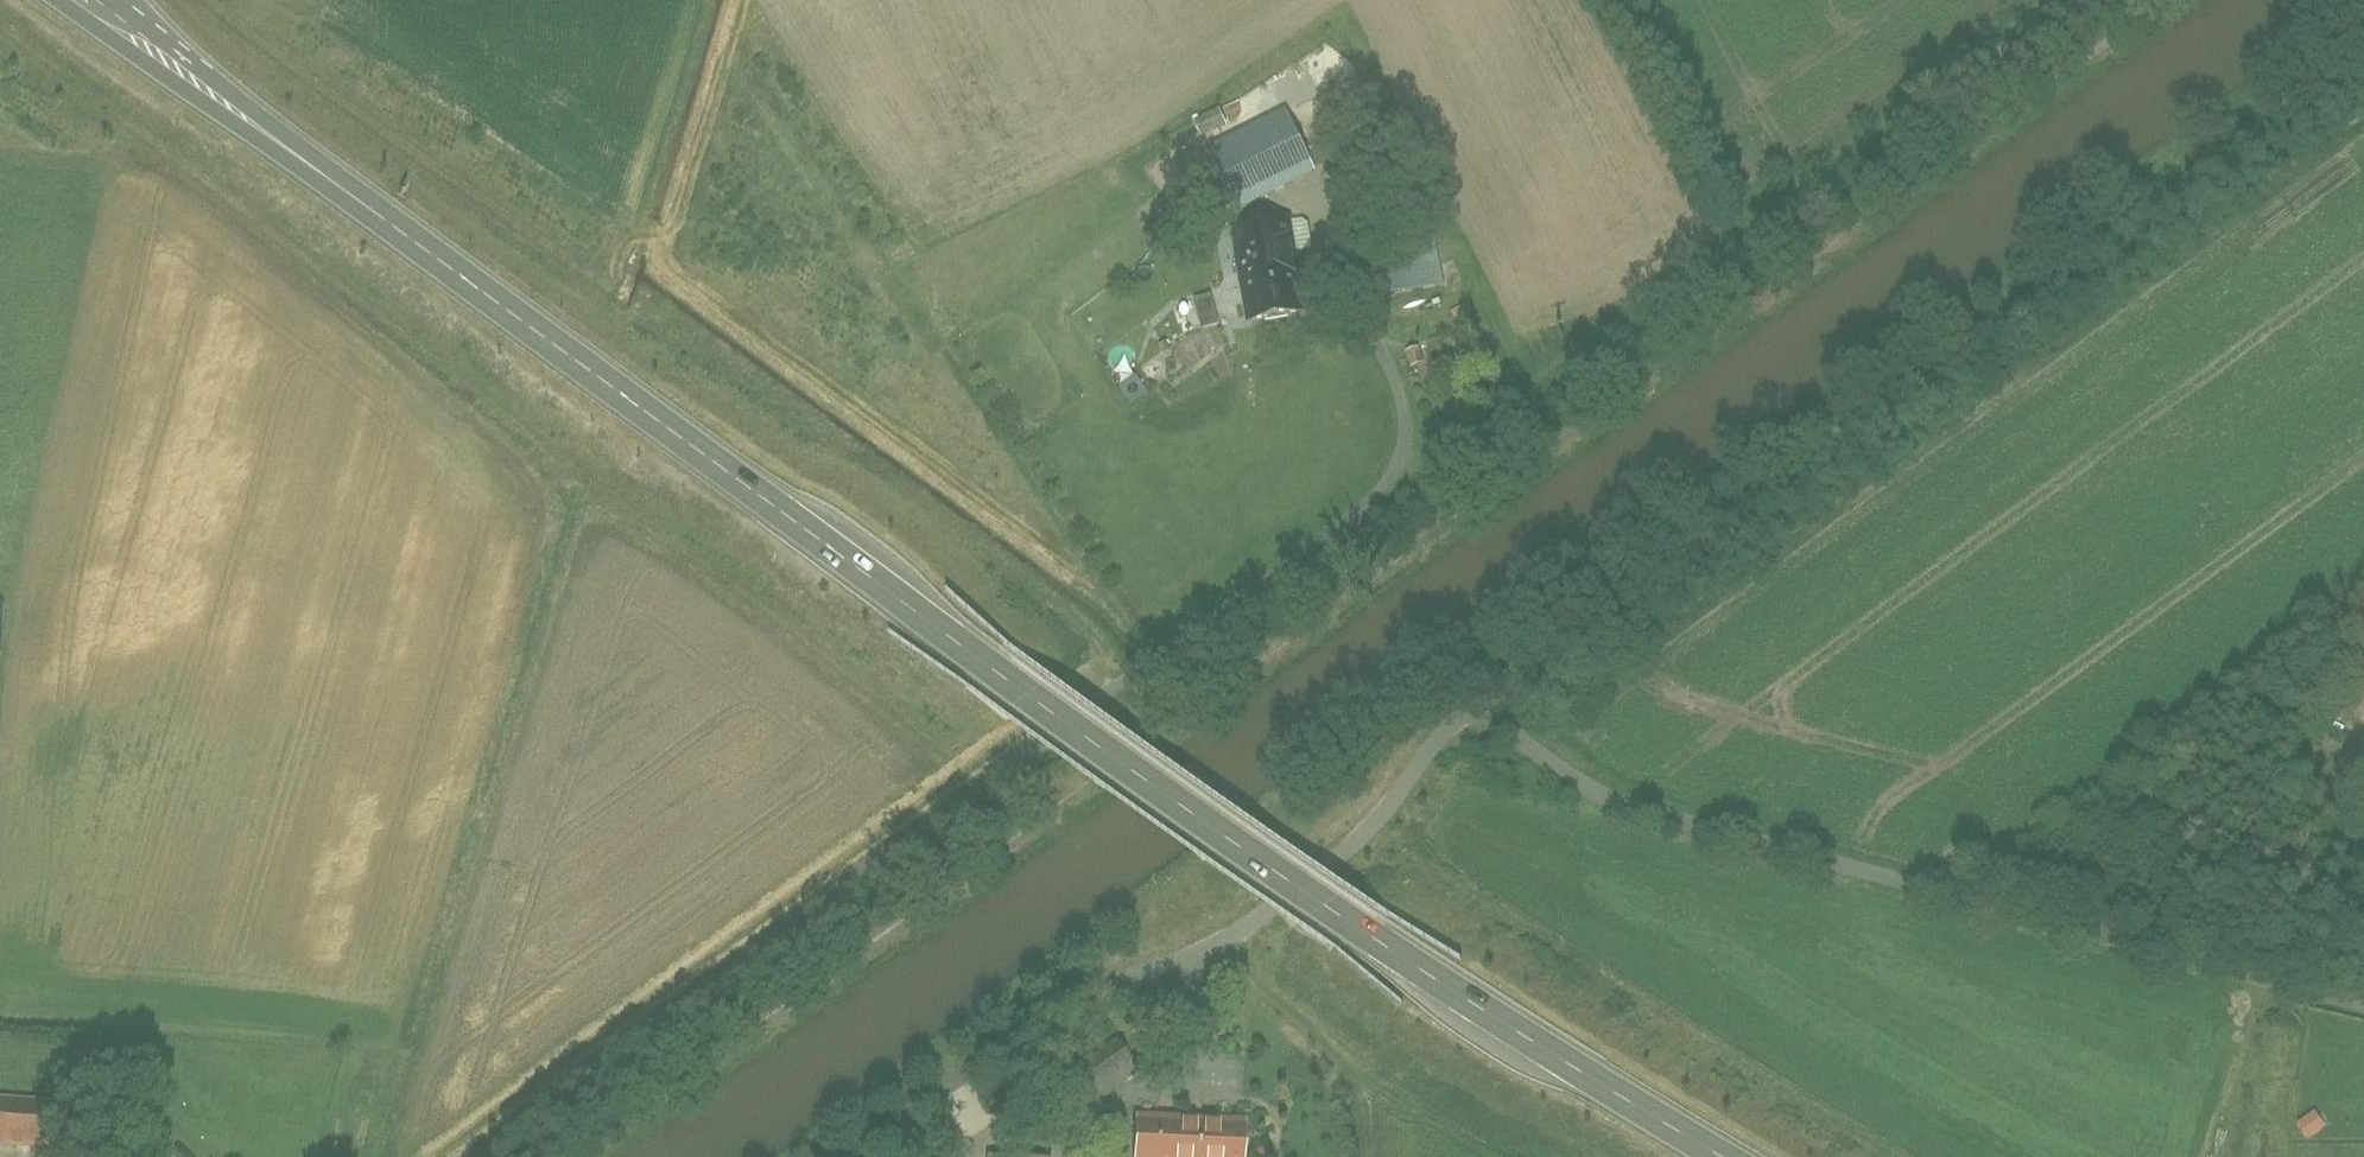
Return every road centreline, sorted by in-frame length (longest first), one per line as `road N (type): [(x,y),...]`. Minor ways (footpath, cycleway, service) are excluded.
road 1 (primary): [(74,0),(1023,702),(1323,914),(1706,1156)]
road 2 (unclassified): [(2363,57),(1448,725),(1373,823),(1236,933),(1076,996),(850,1156)]
road 3 (residential): [(476,1156),(596,1059),(1371,506),(1397,478),(1409,408),(1370,323)]
road 4 (track): [(1484,697),(1585,780),(1683,821),(2363,1000)]

